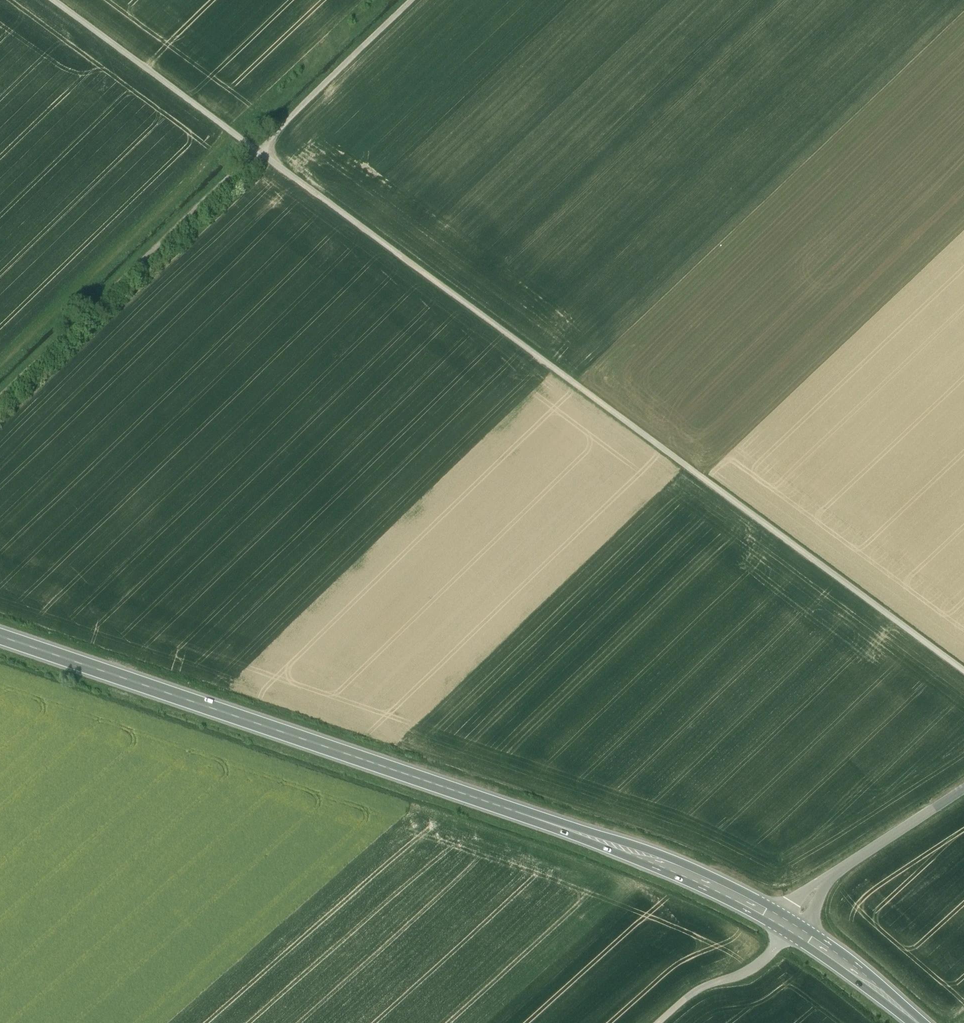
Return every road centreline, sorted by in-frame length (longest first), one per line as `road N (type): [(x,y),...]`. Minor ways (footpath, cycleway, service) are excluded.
road 1 (track): [(963,670),(56,0)]
road 2 (primary): [(0,637),(615,844),(795,926)]
road 3 (track): [(0,399),(412,0)]
road 4 (unclassified): [(963,788),(829,878),(795,926)]
road 5 (unclassified): [(795,926),(768,959),(700,990),(659,1022)]
road 6 (primary): [(795,926),(917,1022)]

